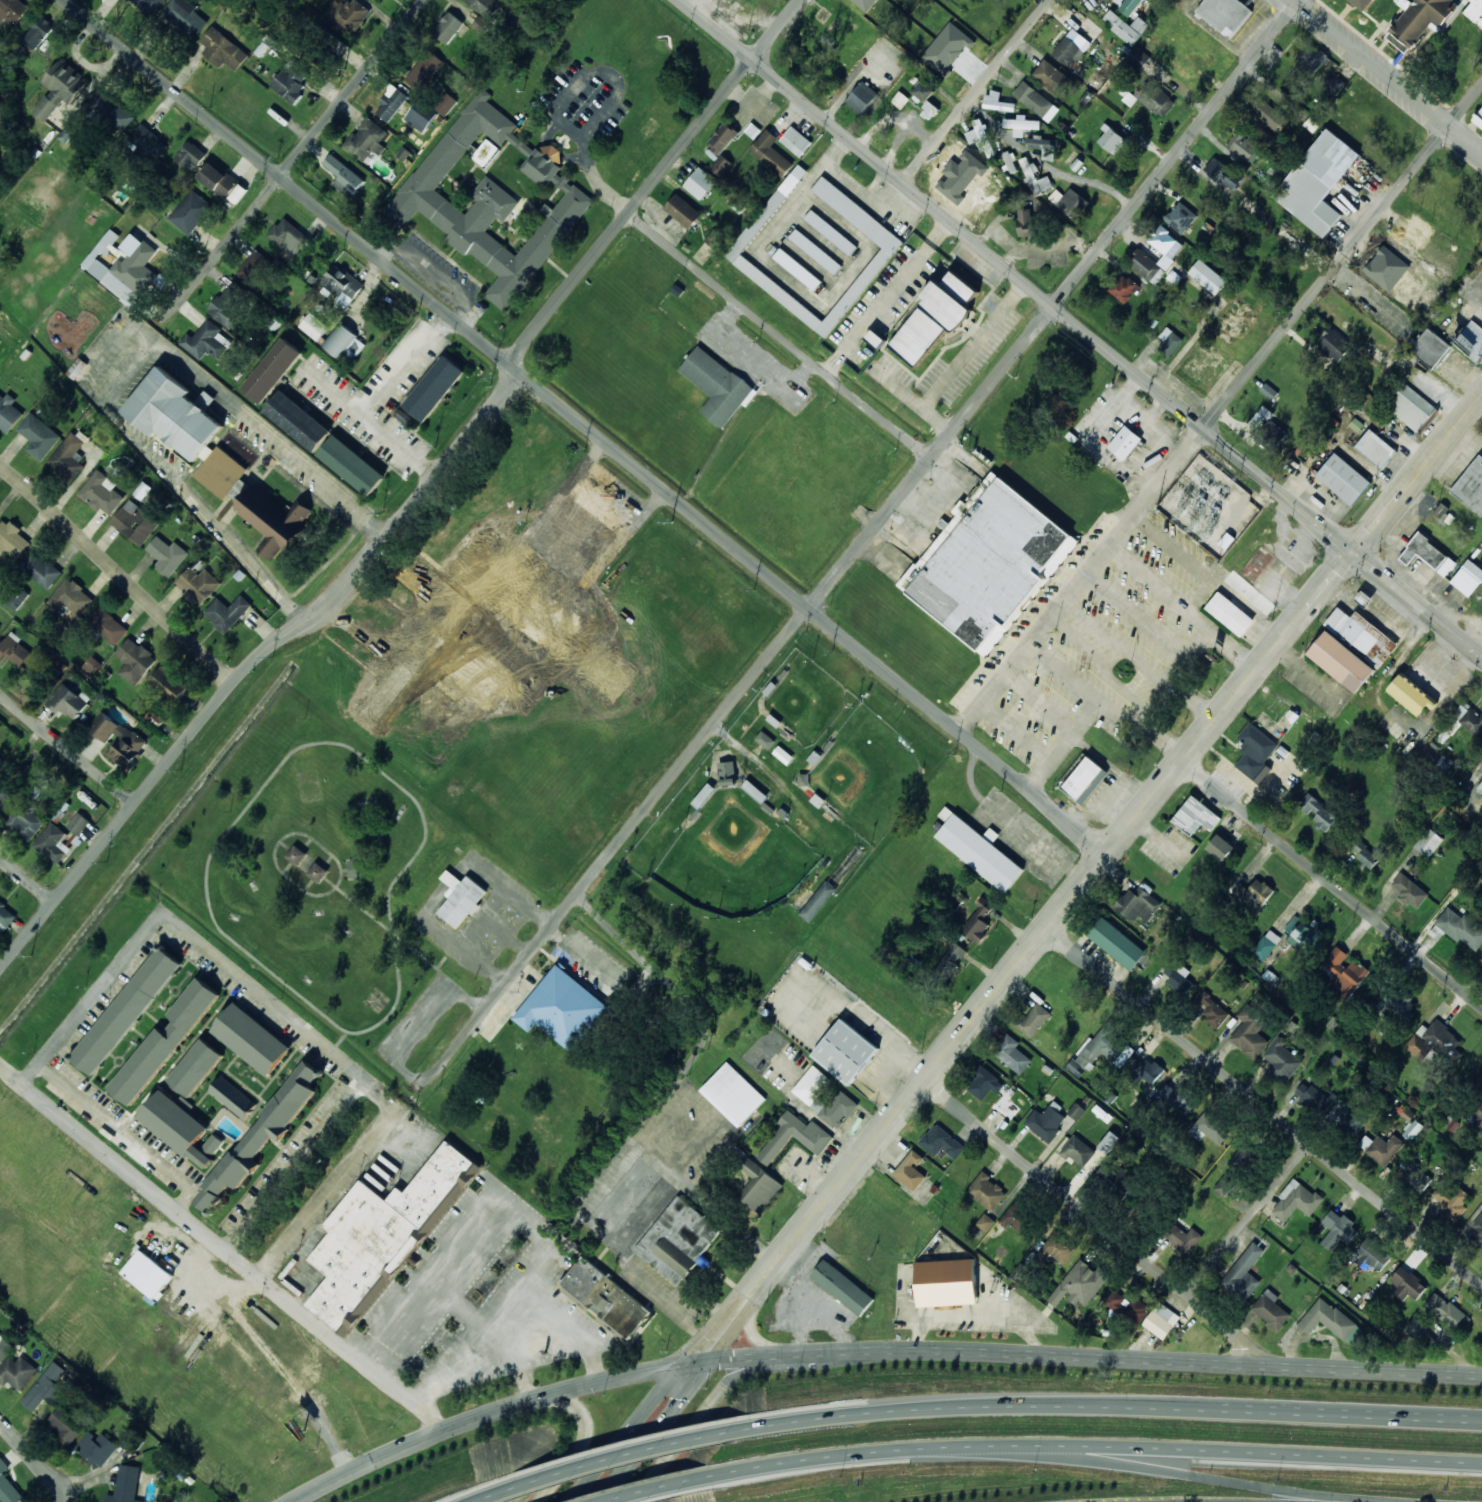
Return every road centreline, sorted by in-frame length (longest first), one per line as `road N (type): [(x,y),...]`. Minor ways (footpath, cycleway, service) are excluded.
road 1 (secondary): [(585,1501),(1481,393)]
road 2 (residential): [(1108,856),(65,0)]
road 3 (residential): [(261,1279),(1054,306)]
road 4 (secondary): [(1481,1375),(926,1349),(696,1365),(447,1429),(301,1501)]
road 5 (tertiary): [(1481,656),(681,0)]
road 6 (residential): [(0,968),(234,682),(272,643),(324,611),(523,374)]
road 7 (motorway): [(713,1476),(938,1445),(1481,1466)]
road 8 (motorway): [(1481,1423),(909,1405),(746,1429)]
road 9 (residential): [(447,1429),(0,1064)]
road 10 (residential): [(1481,1285),(1048,930)]
road 11 (residential): [(508,362),(800,0)]
road 12 (residential): [(1274,1365),(925,1081)]
road 13 (residential): [(1203,429),(1481,85)]
road 14 (residential): [(164,327),(423,0)]
road 15 (residential): [(1054,306),(1300,0)]
road 16 (residential): [(931,457),(628,213)]
road 17 (residential): [(1481,1006),(1184,762)]
road 18 (motorway): [(1013,1448),(1338,1501)]
road 19 (residential): [(0,466),(234,682)]
road 20 (motorway): [(746,1429),(577,1467),(475,1501)]
road 21 (residential): [(827,1352),(734,1382),(640,1501)]
road 22 (residential): [(1481,152),(1294,0)]
road 23 (residential): [(903,182),(1050,0)]
road 24 (residential): [(1185,1293),(1309,1144)]
road 25 (residential): [(135,803),(0,693)]
road 26 (residential): [(534,1501),(580,1445),(584,1428),(583,1415),(557,1395)]

